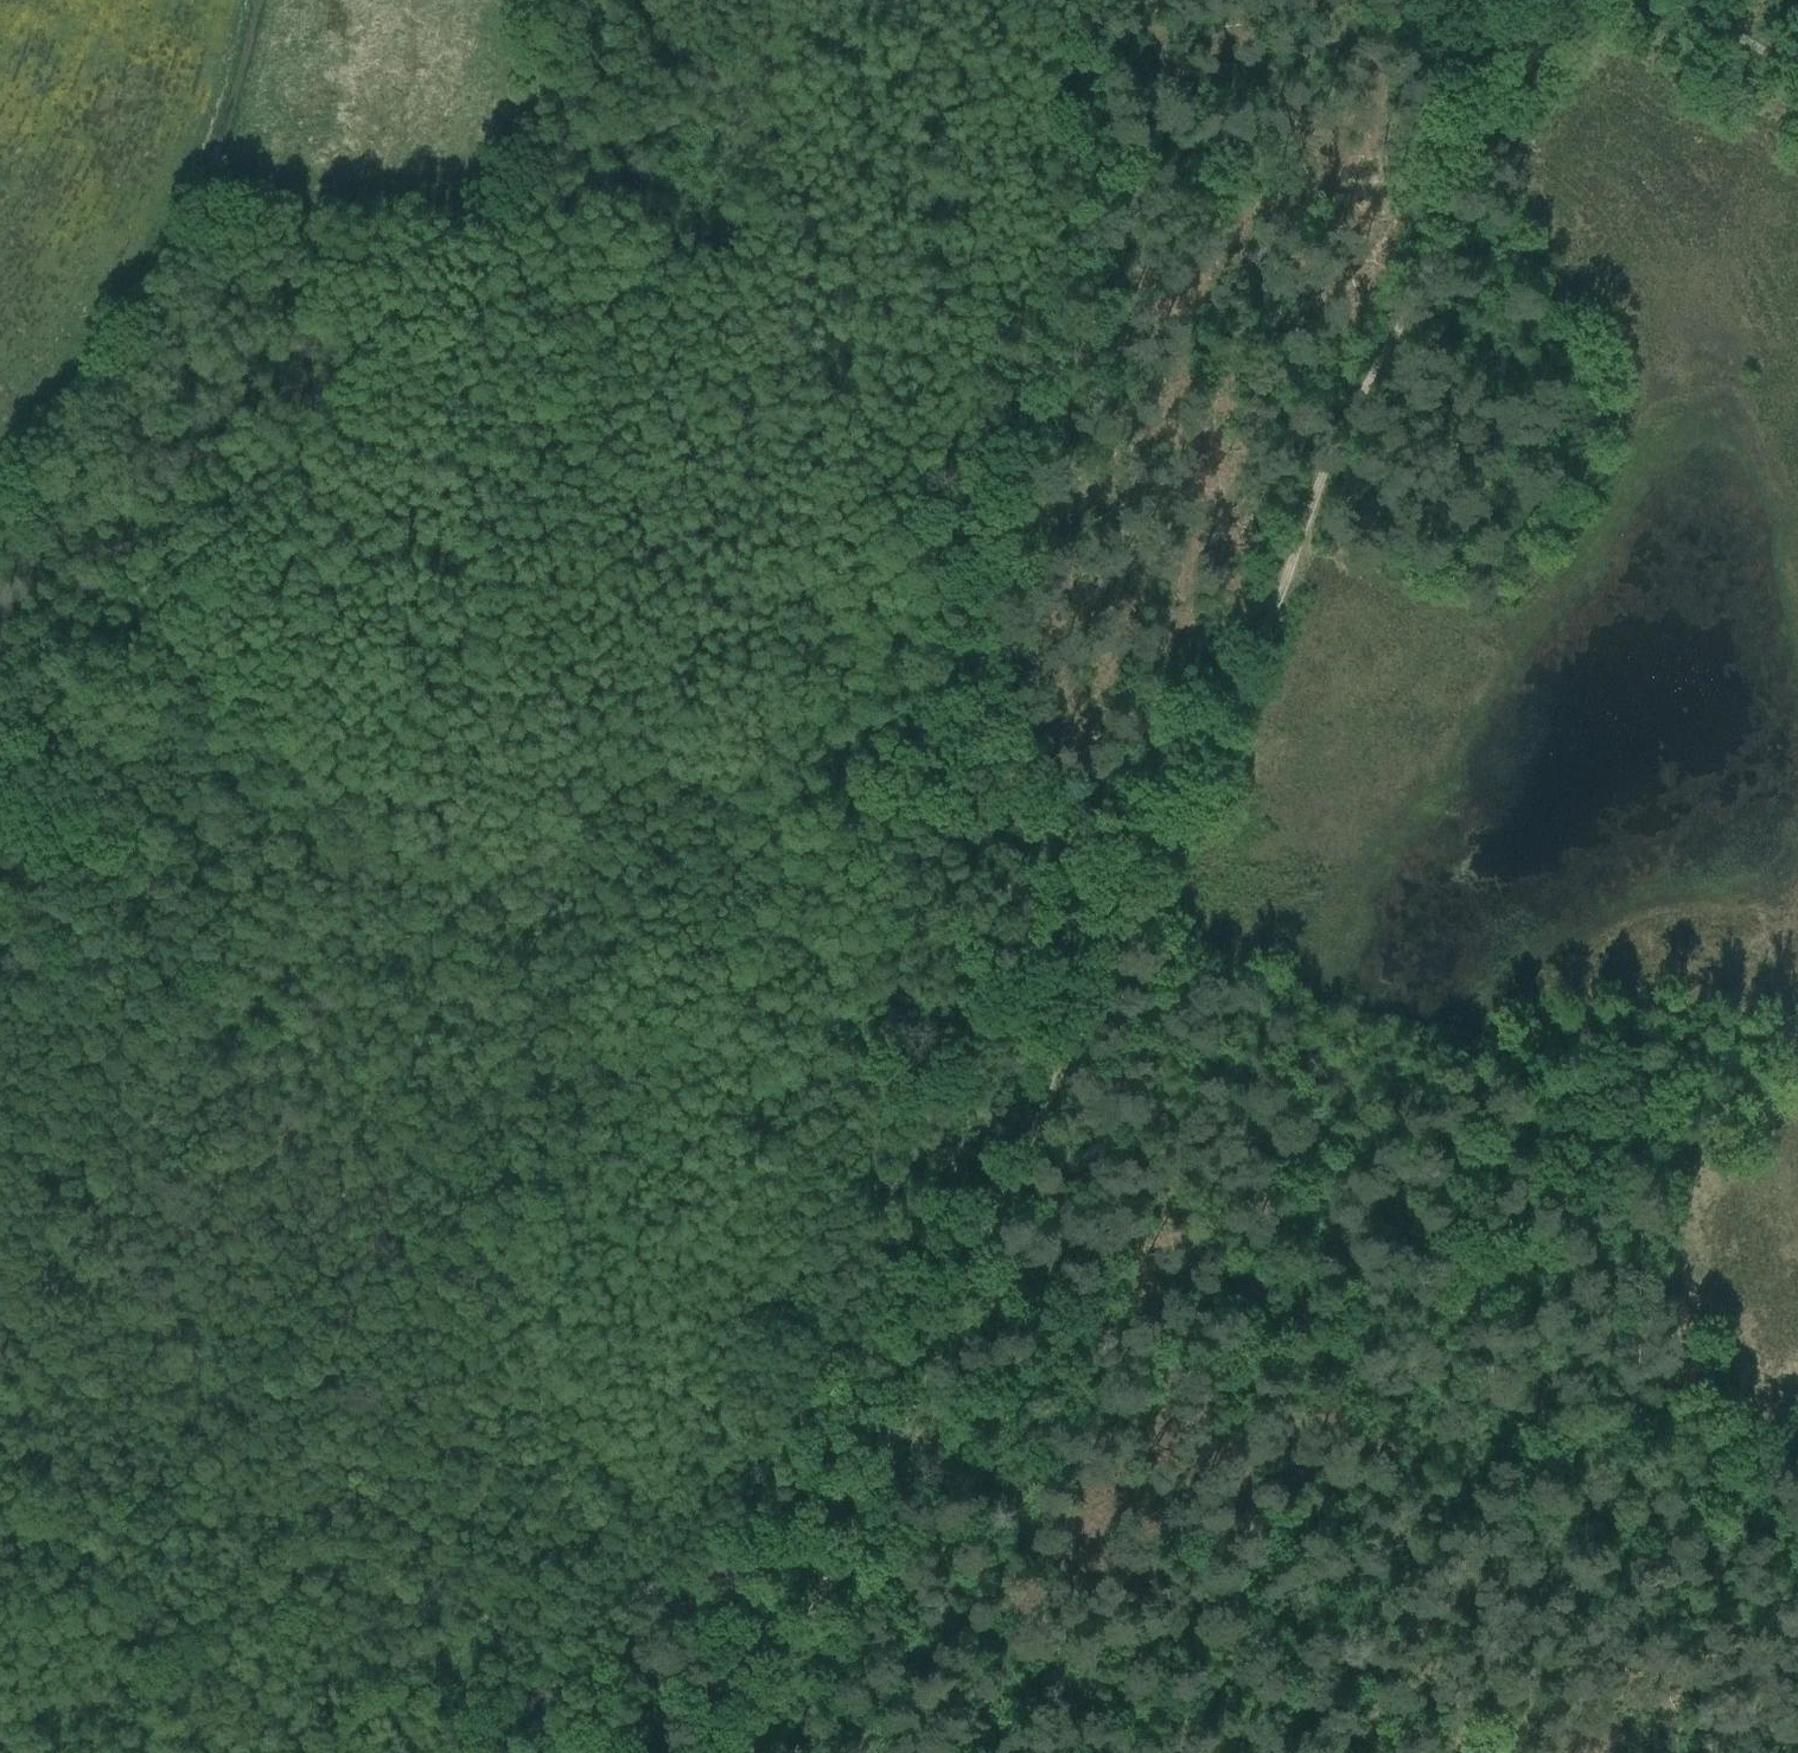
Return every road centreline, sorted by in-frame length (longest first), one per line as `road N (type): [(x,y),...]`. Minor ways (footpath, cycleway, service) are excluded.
road 1 (track): [(1527,0),(1496,57),(1401,324),(1333,446),(1187,819),(1103,982),(750,1752)]
road 2 (track): [(1797,95),(1651,0)]

